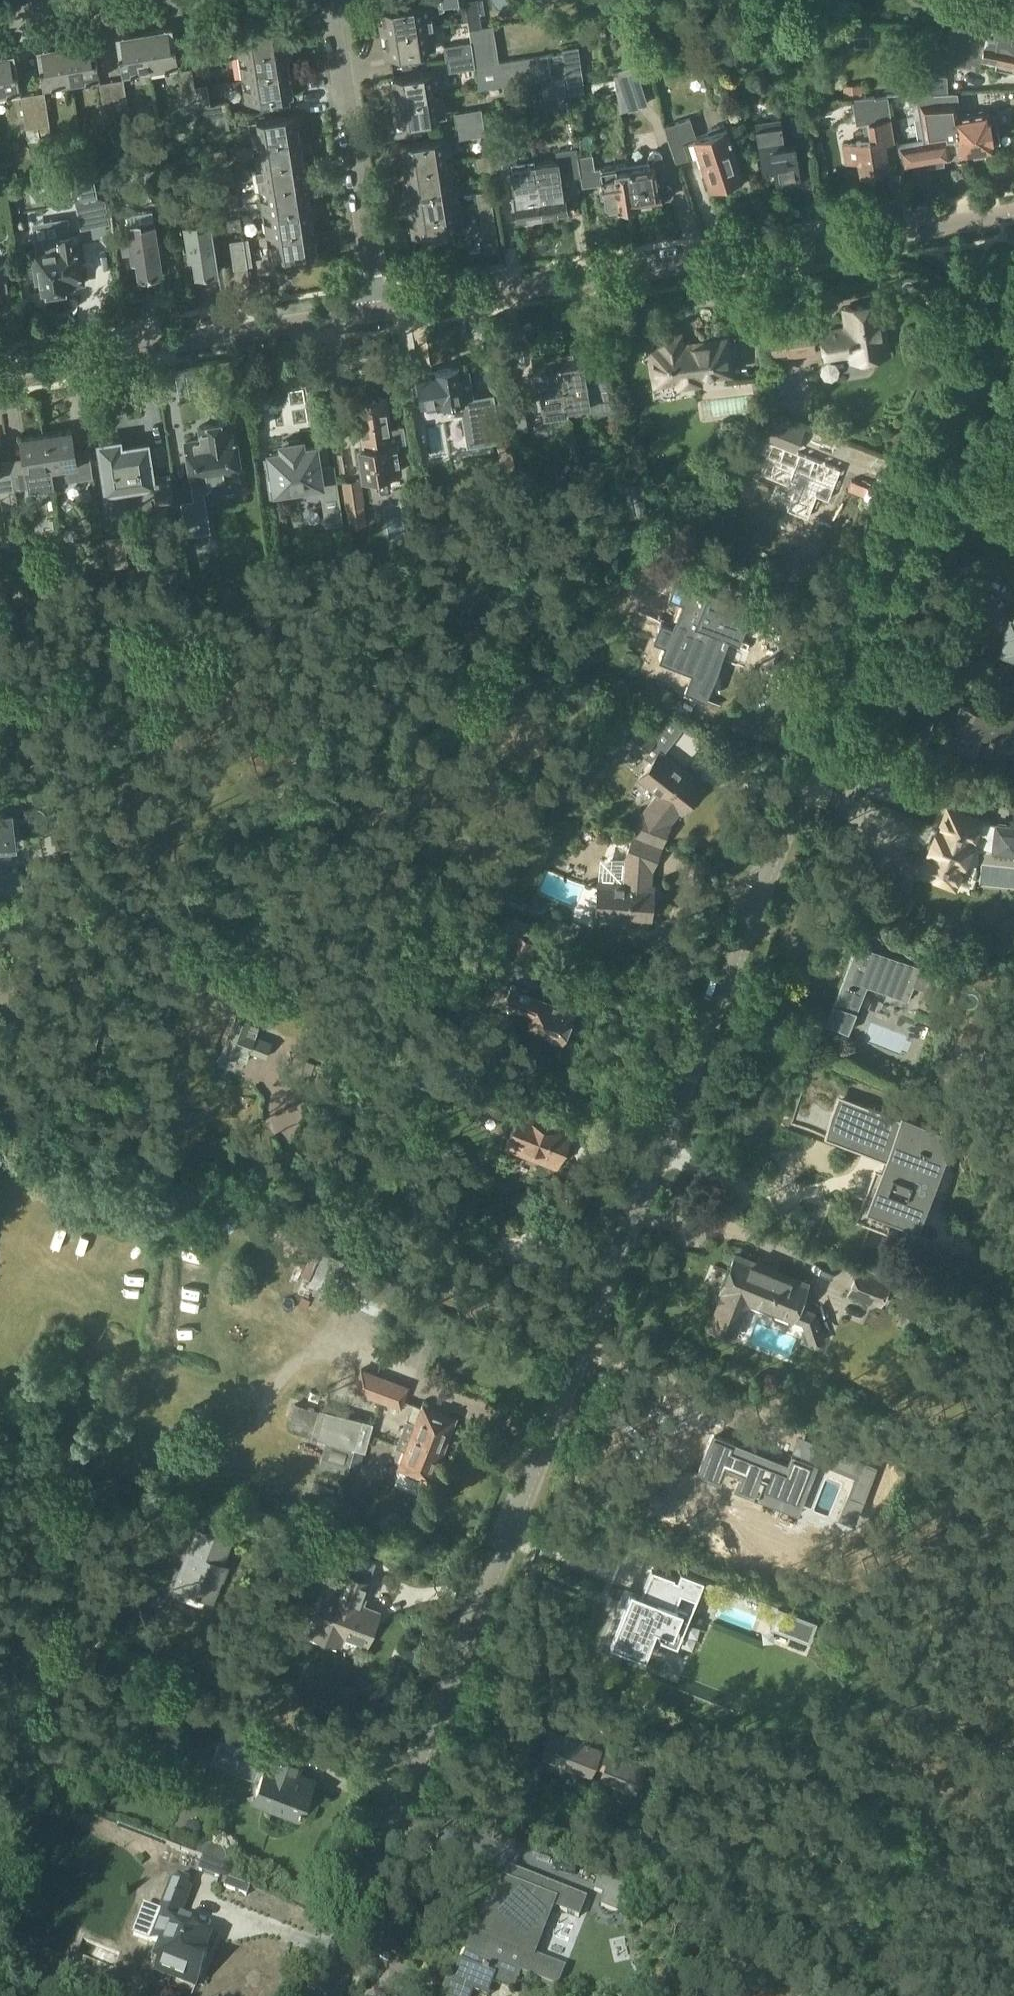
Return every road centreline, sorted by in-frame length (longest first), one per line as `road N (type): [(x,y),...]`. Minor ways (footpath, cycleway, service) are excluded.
road 1 (tertiary): [(322,1995),(904,510),(946,420),(1013,349)]
road 2 (tertiary): [(377,312),(1013,216)]
road 3 (tertiary): [(0,369),(377,312)]
road 4 (residential): [(377,312),(331,0)]

